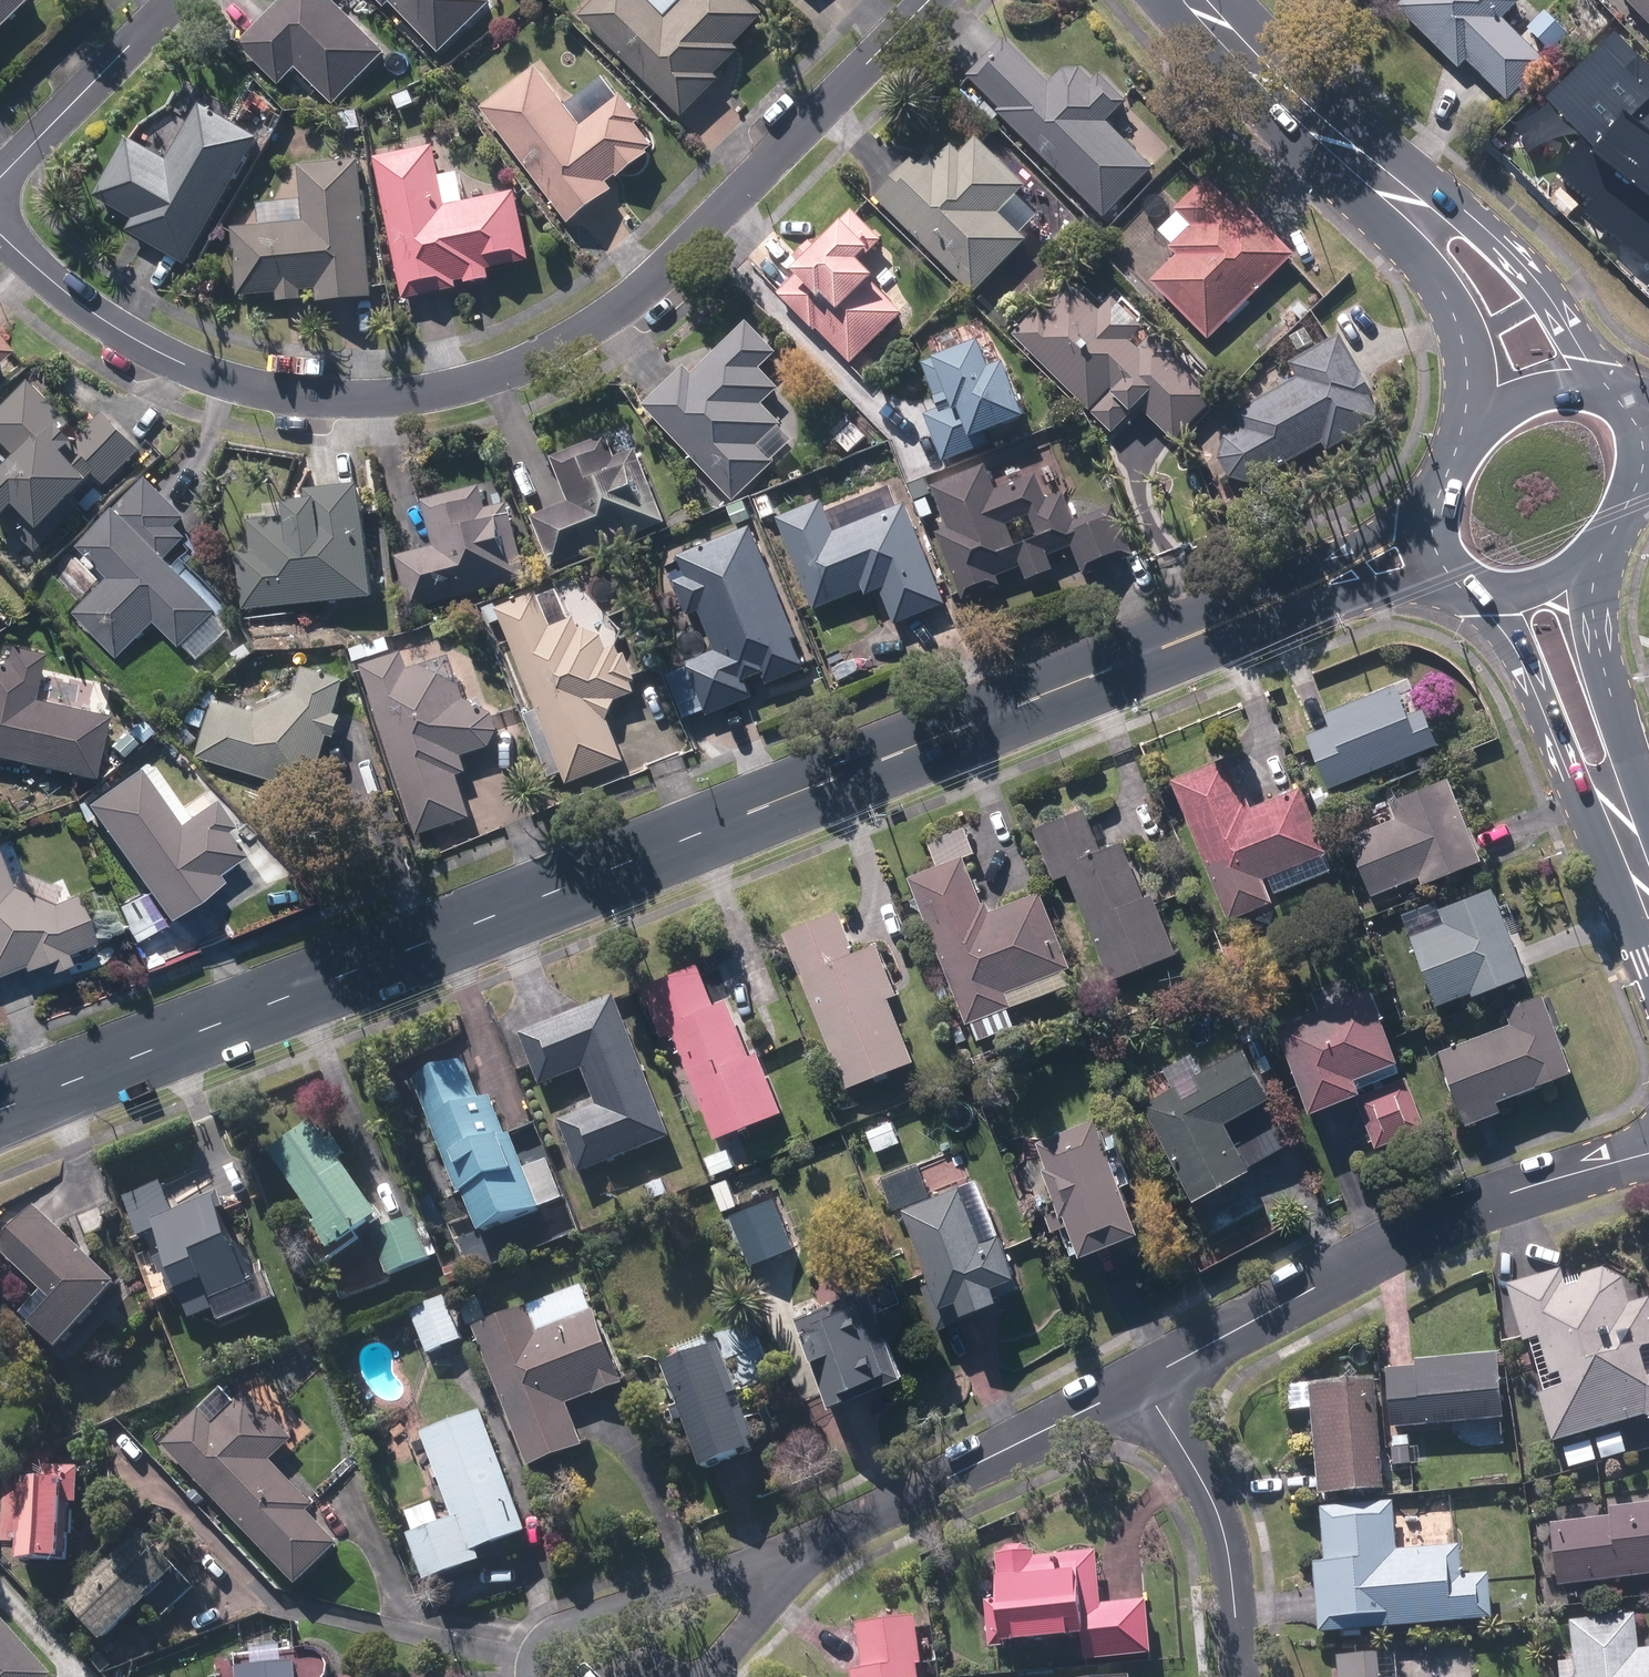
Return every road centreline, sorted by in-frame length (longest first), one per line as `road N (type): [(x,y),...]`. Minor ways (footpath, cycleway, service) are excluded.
road 1 (tertiary): [(0,1112),(1283,599)]
road 2 (residential): [(0,234),(109,325),(265,390),(447,399),(660,275),(934,0)]
road 3 (residential): [(1151,1376),(1448,1214),(1648,1156)]
road 4 (secondary): [(1648,963),(1481,576)]
road 5 (residential): [(788,1566),(1151,1376)]
road 6 (residential): [(1249,1676),(1240,1560),(1219,1486),(1151,1376)]
road 7 (secondary): [(1387,183),(1482,233),(1543,297),(1589,359),(1589,396)]
road 8 (residential): [(0,179),(190,0)]
road 9 (secondary): [(1387,183),(1202,0)]
road 10 (secondary): [(1609,567),(1598,633),(1648,811)]
road 11 (secondary): [(1488,396),(1472,330),(1442,264),(1387,183)]
road 12 (residential): [(536,1676),(546,1643),(568,1622),(705,1567)]
road 13 (tertiary): [(1283,599),(1353,547),(1397,527),(1433,486)]
road 14 (tertiary): [(1455,553),(1371,587),(1283,599)]
road 15 (residential): [(788,1566),(744,1639),(693,1676)]
road 16 (secondary): [(1609,567),(1547,593),(1481,576)]

